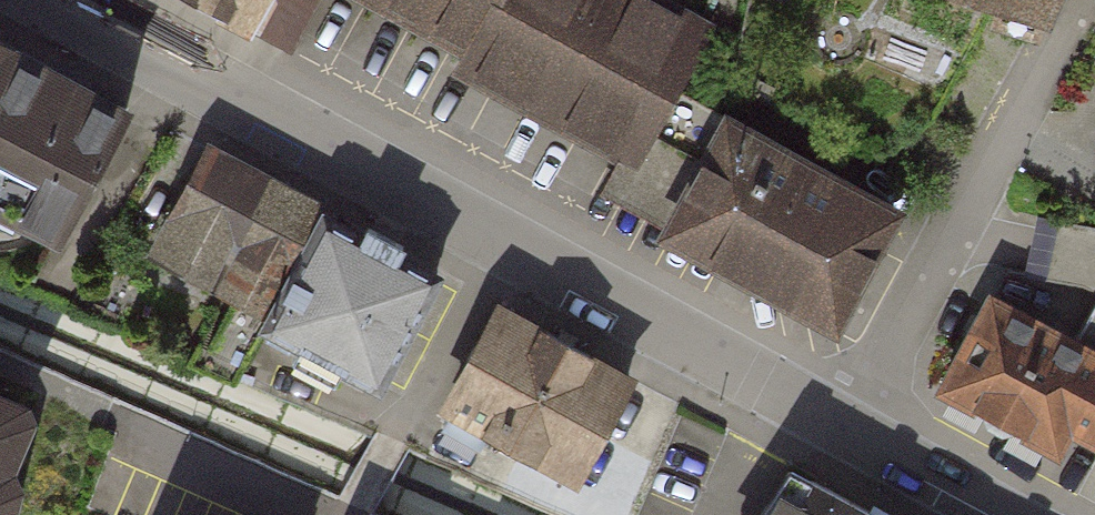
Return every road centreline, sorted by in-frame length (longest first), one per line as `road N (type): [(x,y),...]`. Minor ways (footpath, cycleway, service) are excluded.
road 1 (residential): [(61,0),(500,244)]
road 2 (residential): [(1082,0),(846,430)]
road 3 (residential): [(500,244),(846,430)]
road 4 (residential): [(500,244),(345,514)]
road 5 (residential): [(327,514),(102,414)]
road 6 (residential): [(846,430),(1009,514)]

